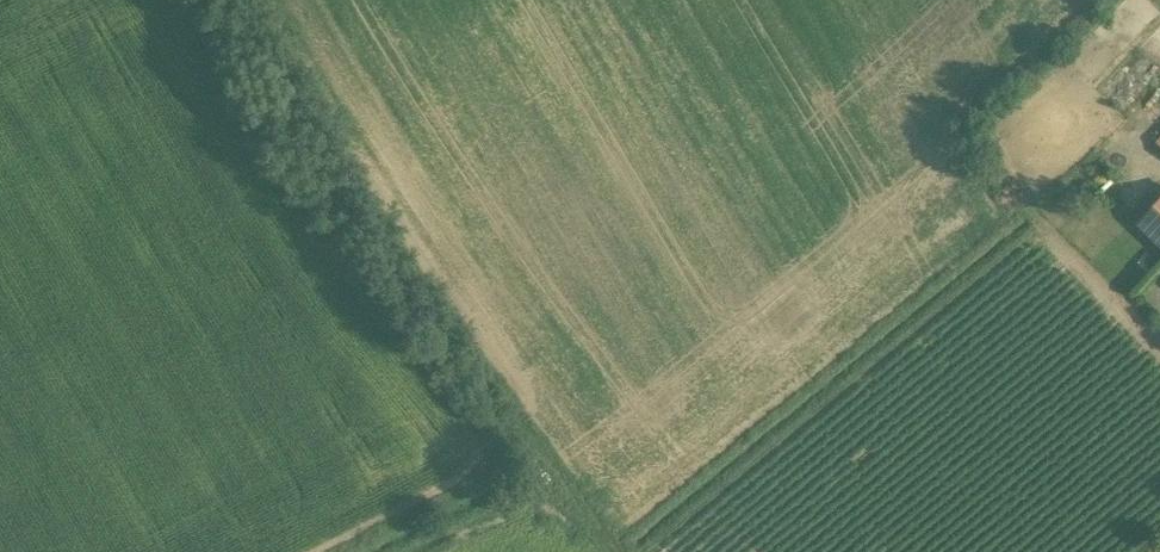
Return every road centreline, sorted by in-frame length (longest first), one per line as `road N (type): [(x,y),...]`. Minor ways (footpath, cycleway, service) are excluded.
road 1 (track): [(619,551),(538,460),(878,320)]

